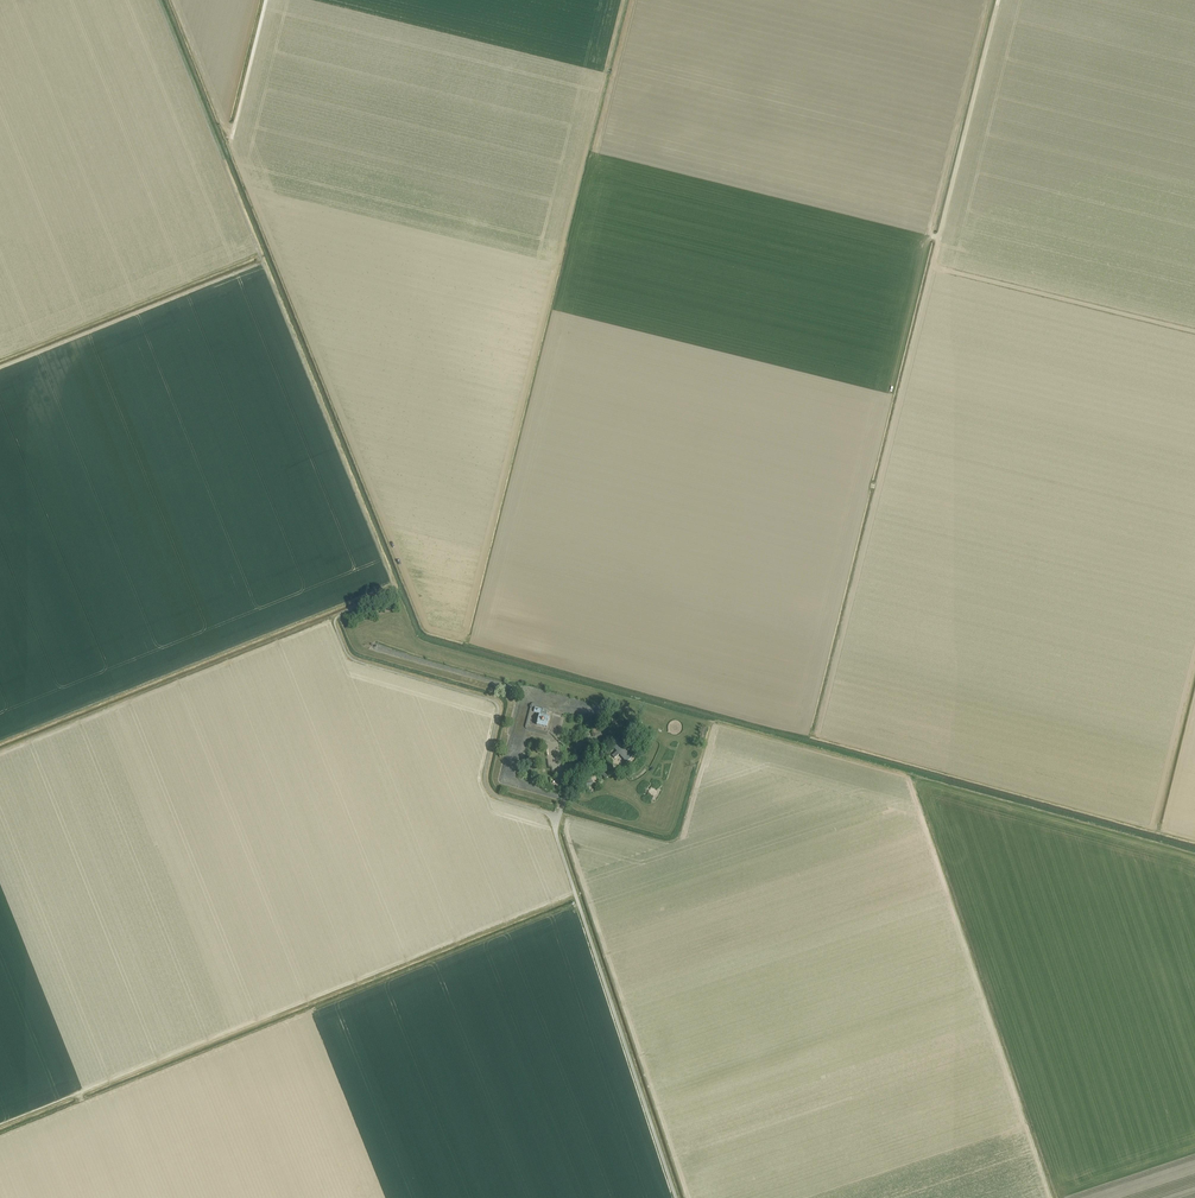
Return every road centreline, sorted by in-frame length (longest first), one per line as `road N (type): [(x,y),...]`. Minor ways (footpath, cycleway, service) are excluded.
road 1 (unclassified): [(557,815),(557,840),(676,1197)]

